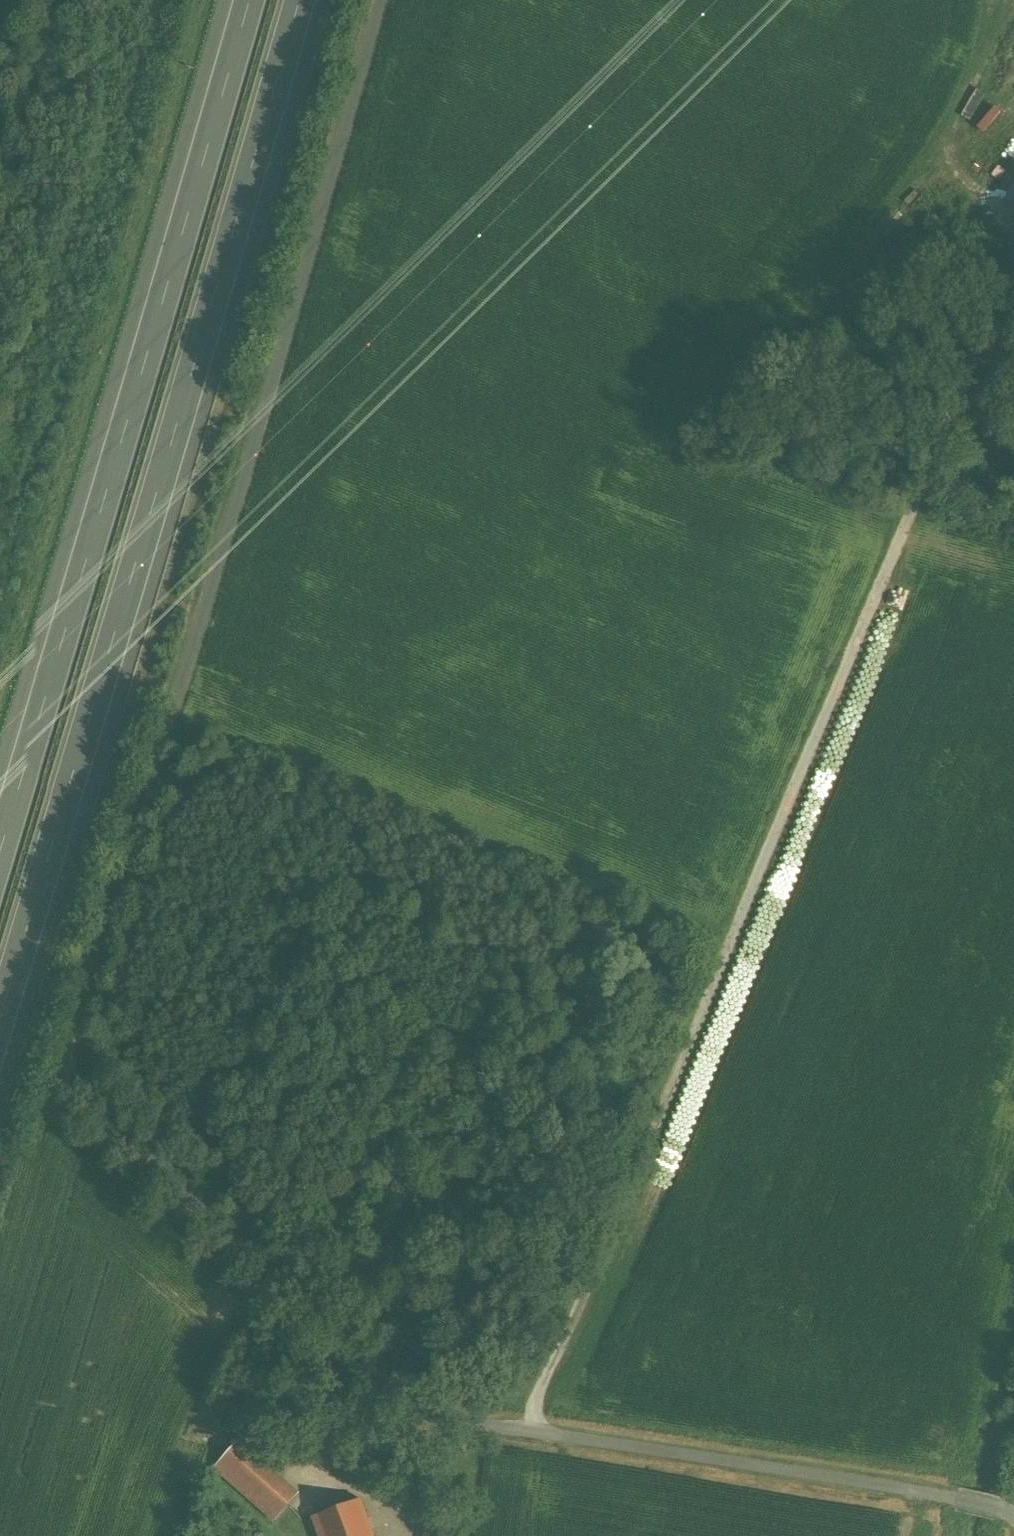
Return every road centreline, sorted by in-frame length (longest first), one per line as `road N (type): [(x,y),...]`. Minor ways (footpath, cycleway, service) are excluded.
road 1 (unclassified): [(378,0),(72,1022),(67,1065),(84,1097),(400,1396),(431,1411),(1013,1521)]
road 2 (track): [(529,1428),(982,345),(1013,307)]
road 3 (motorway): [(0,1046),(306,0)]
road 4 (motorway): [(237,0),(0,815)]

